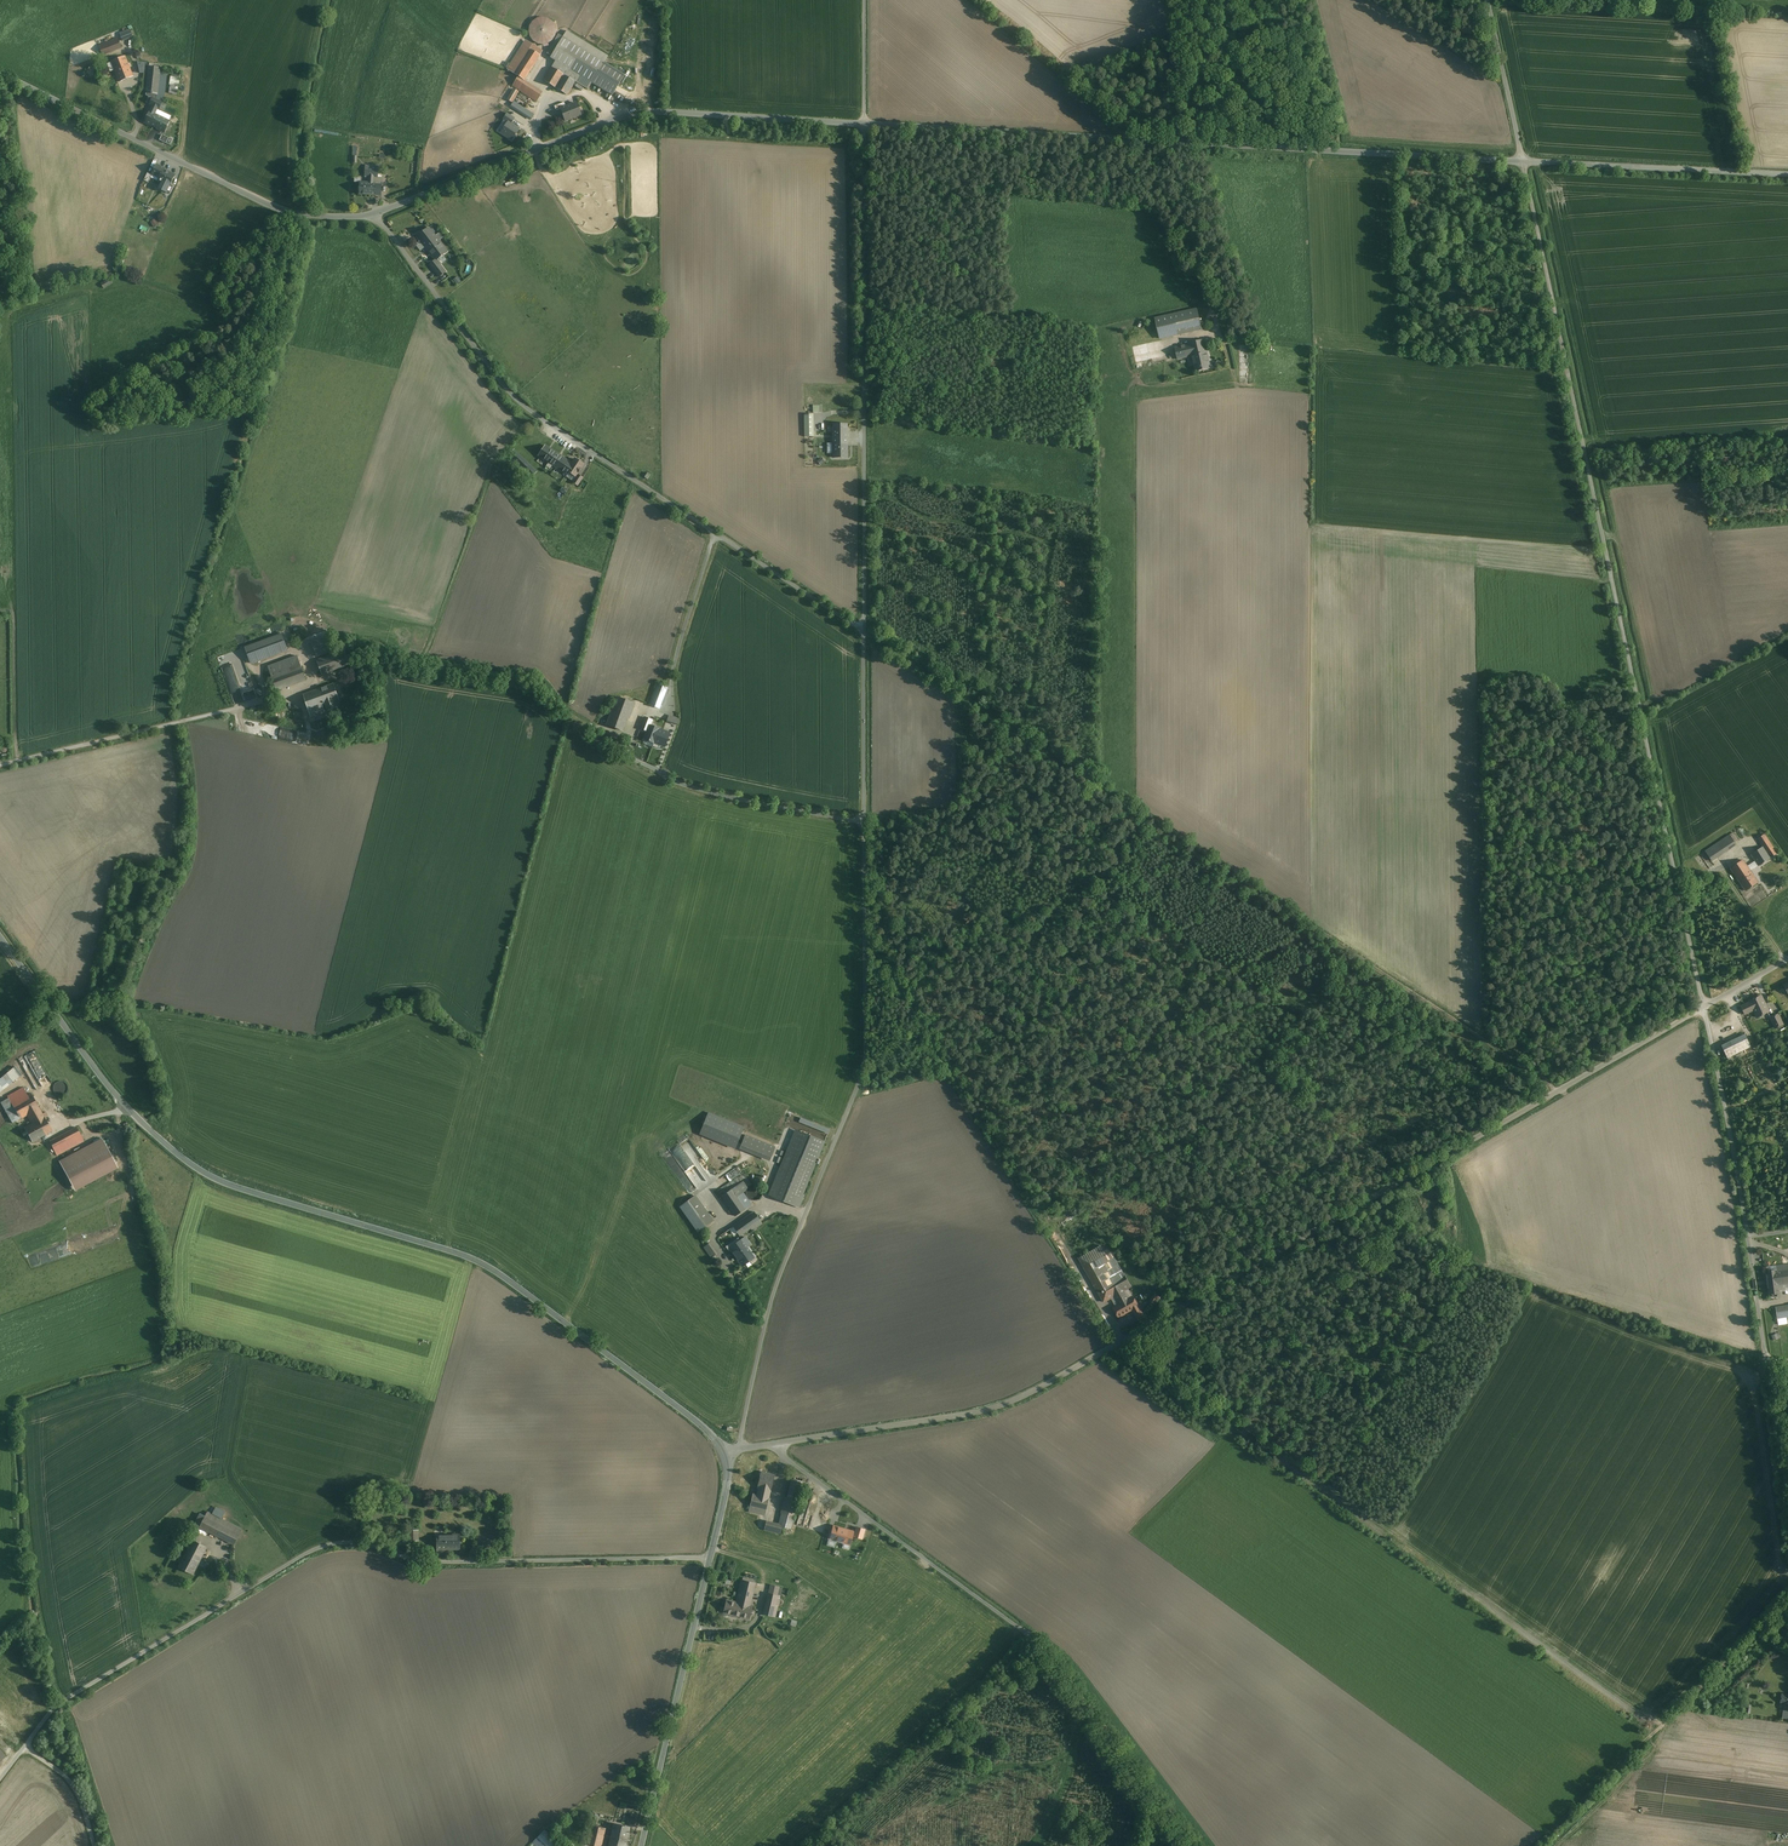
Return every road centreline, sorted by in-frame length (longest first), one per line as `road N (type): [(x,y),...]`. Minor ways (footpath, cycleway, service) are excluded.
road 1 (unclassified): [(777,1444),(977,1412),(1021,1397),(1704,1007)]
road 2 (secondary): [(723,1452),(691,1418),(476,1260),(197,1168),(116,1095),(0,937)]
road 3 (unclassified): [(1523,162),(1704,1007)]
road 4 (unclassified): [(740,1450),(773,1298),(863,1072),(864,631)]
road 5 (unclassified): [(0,1779),(62,1703),(323,1546),(355,1543),(422,1561),(710,1558)]
road 6 (tertiary): [(865,125),(1523,162)]
road 7 (unclassified): [(374,214),(532,412),(864,631)]
road 8 (unclassified): [(777,1444),(1035,1640),(1190,1845)]
road 9 (tertiary): [(374,214),(635,114),(865,125)]
road 10 (unclassified): [(864,631),(865,125)]
road 11 (tertiary): [(0,74),(284,210),(374,214)]
road 12 (unclassified): [(1704,1007),(1767,1358)]
road 13 (track): [(1559,1091),(1312,924)]
road 14 (secondary): [(641,1845),(710,1558)]
road 15 (tertiary): [(1523,162),(1787,175)]
road 16 (unclassified): [(1523,162),(1489,0)]
road 17 (unclassified): [(1767,1358),(1787,1500)]
road 18 (track): [(24,1747),(72,1785),(95,1845)]
road 19 (unclassified): [(865,125),(865,0)]

